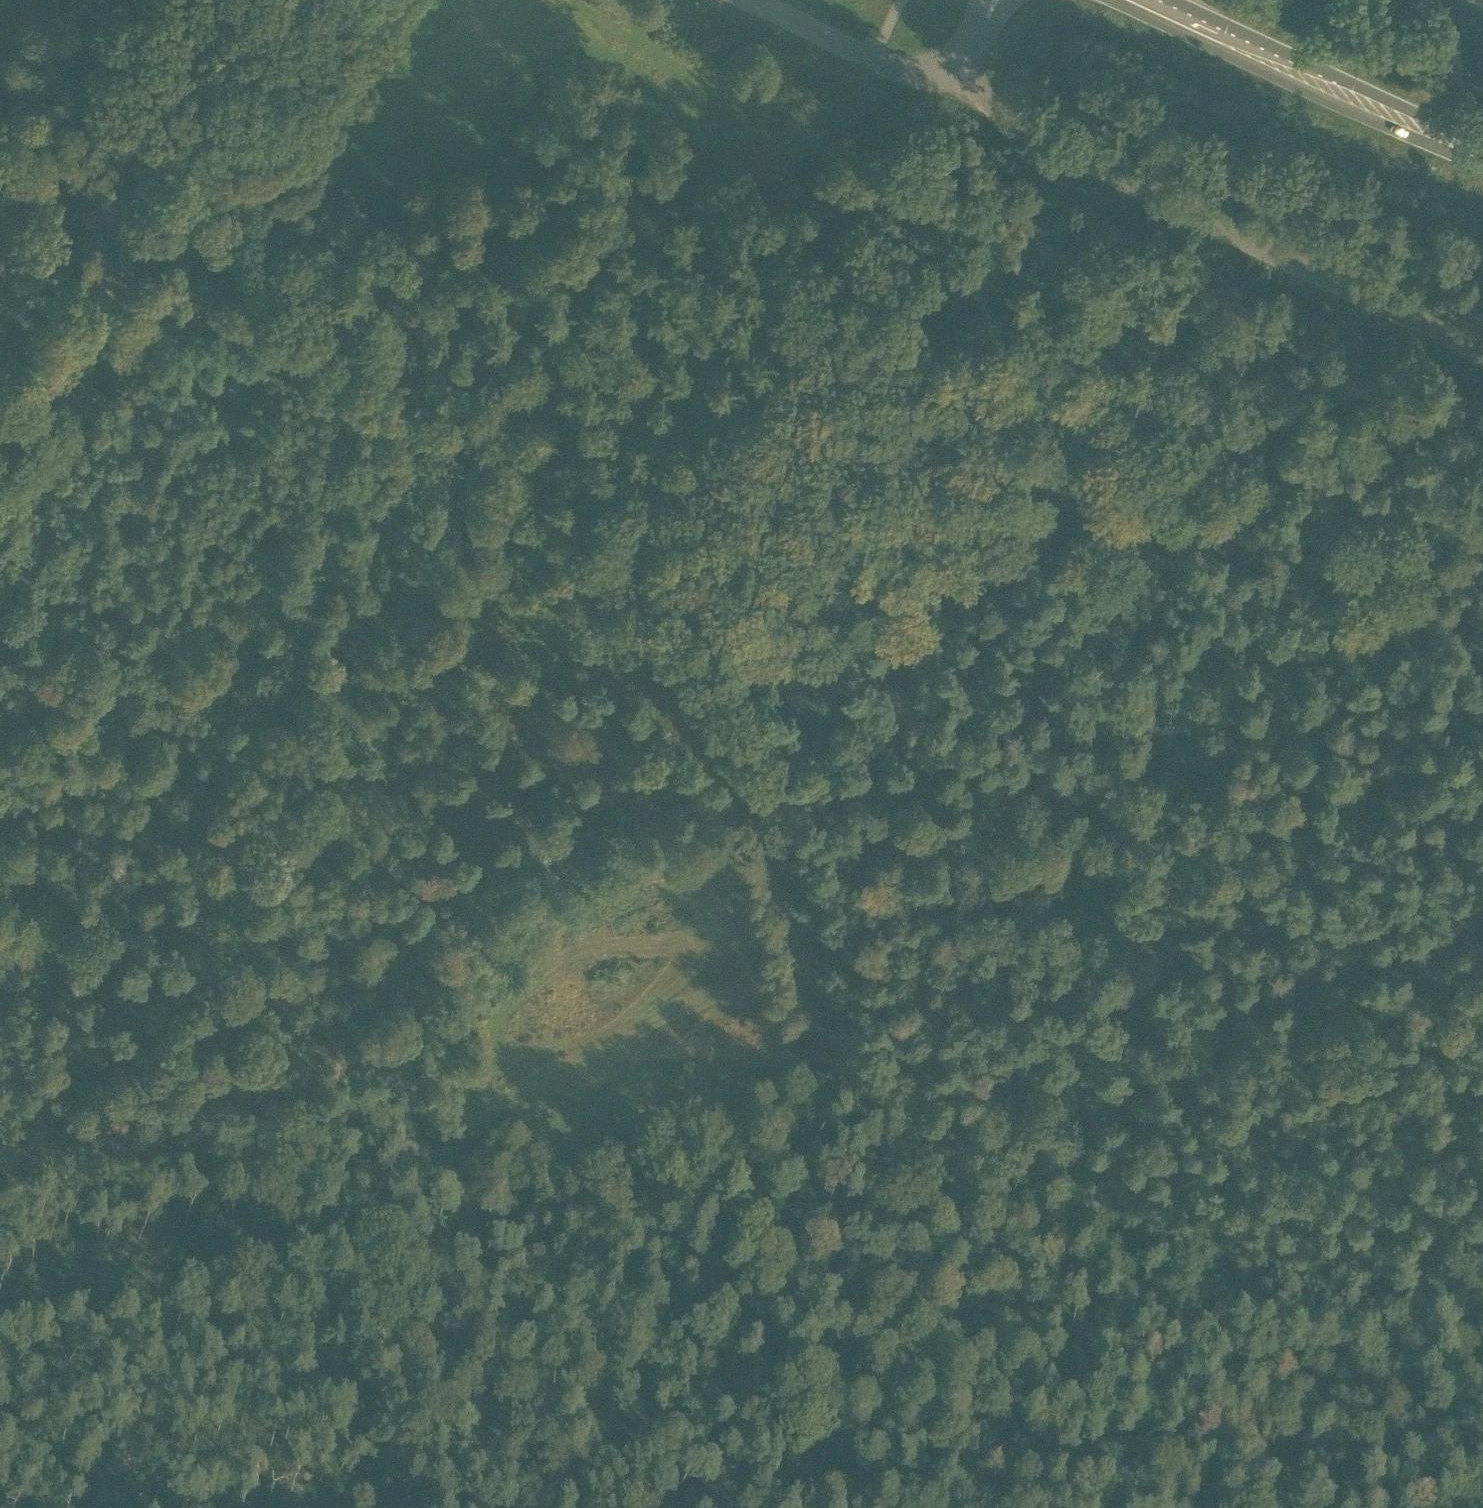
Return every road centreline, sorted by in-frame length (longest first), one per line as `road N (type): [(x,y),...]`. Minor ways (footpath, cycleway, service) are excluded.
road 1 (unclassified): [(1482,352),(1044,140),(997,113),(958,65)]
road 2 (unclassified): [(0,421),(320,0)]
road 3 (primary): [(1482,149),(1154,0)]
road 4 (unclassified): [(958,65),(911,69),(874,58),(754,0)]

